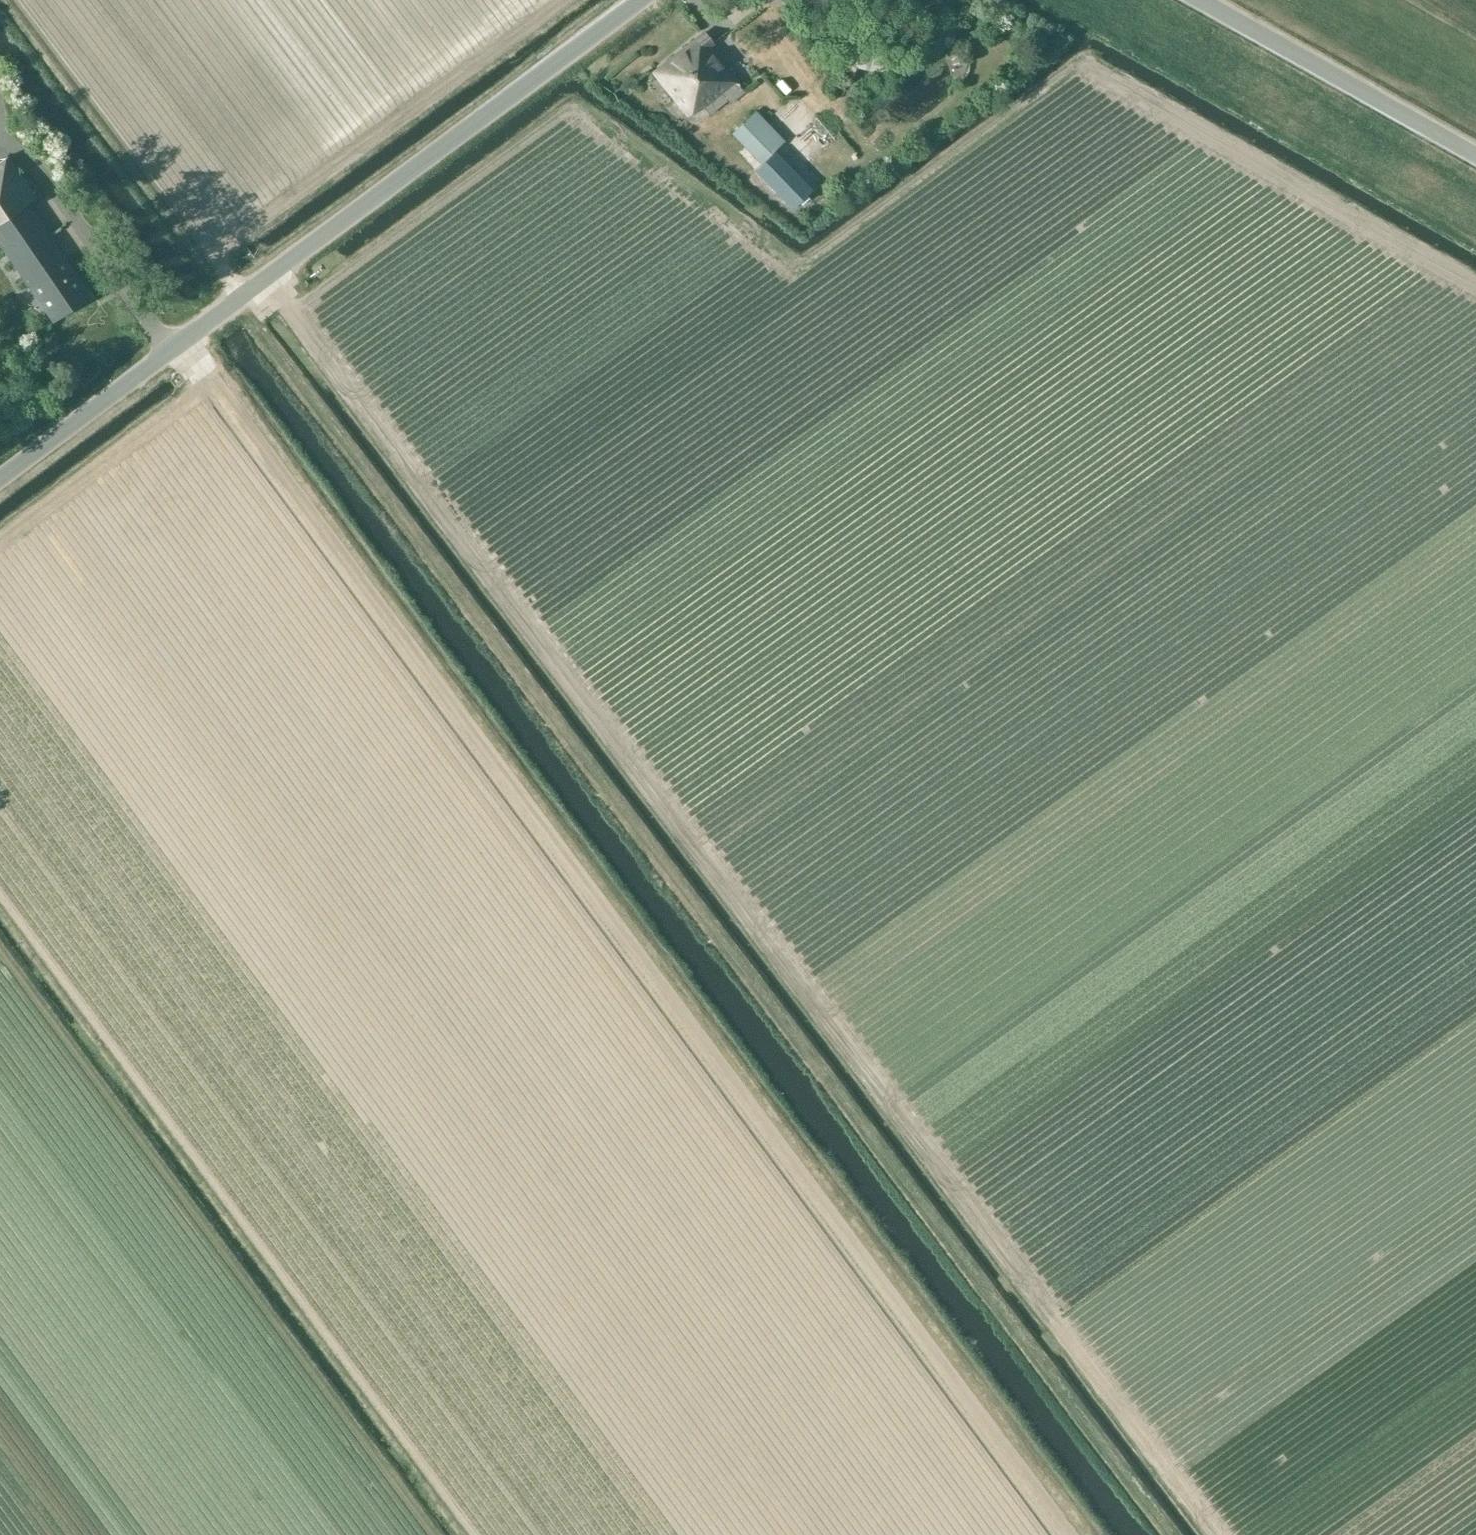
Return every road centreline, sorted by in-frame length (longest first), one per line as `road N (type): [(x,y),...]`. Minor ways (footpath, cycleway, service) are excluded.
road 1 (tertiary): [(0,474),(635,0)]
road 2 (tertiary): [(1475,154),(1202,0)]

